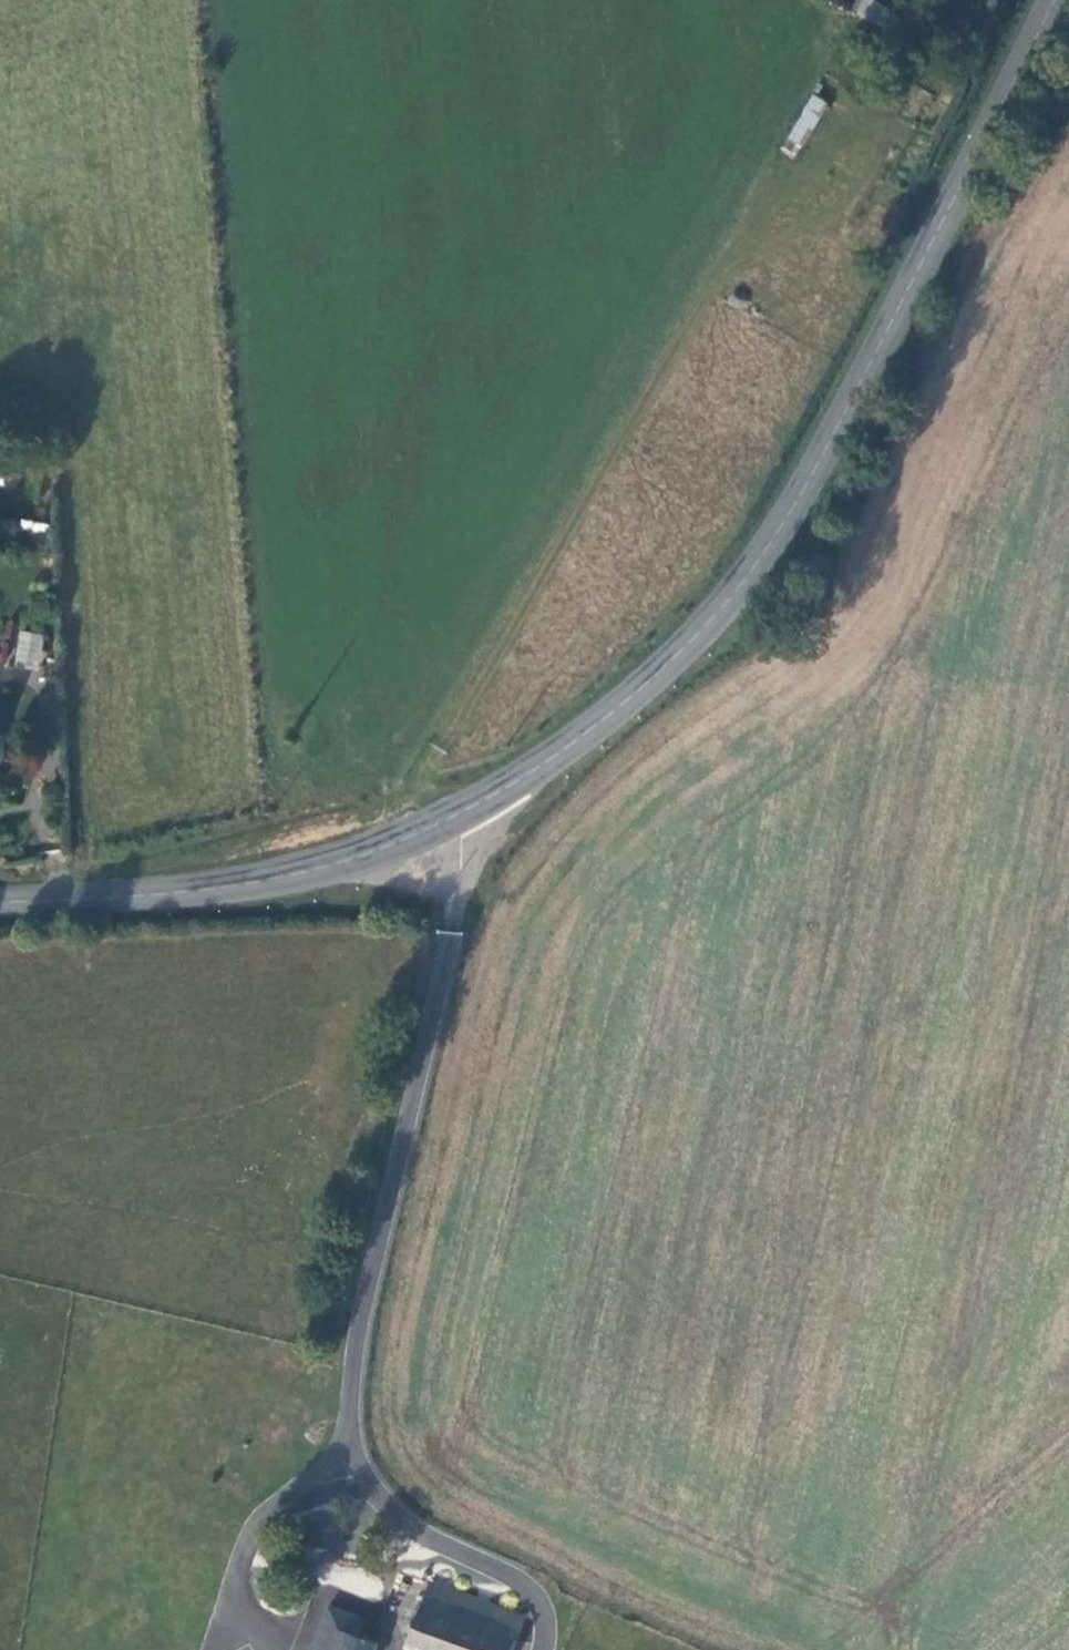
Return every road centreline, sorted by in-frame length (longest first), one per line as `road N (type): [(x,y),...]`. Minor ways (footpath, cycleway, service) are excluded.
road 1 (secondary): [(0,899),(211,889),(345,858),(447,824),(581,740),(730,602),(816,474),(1055,0)]

